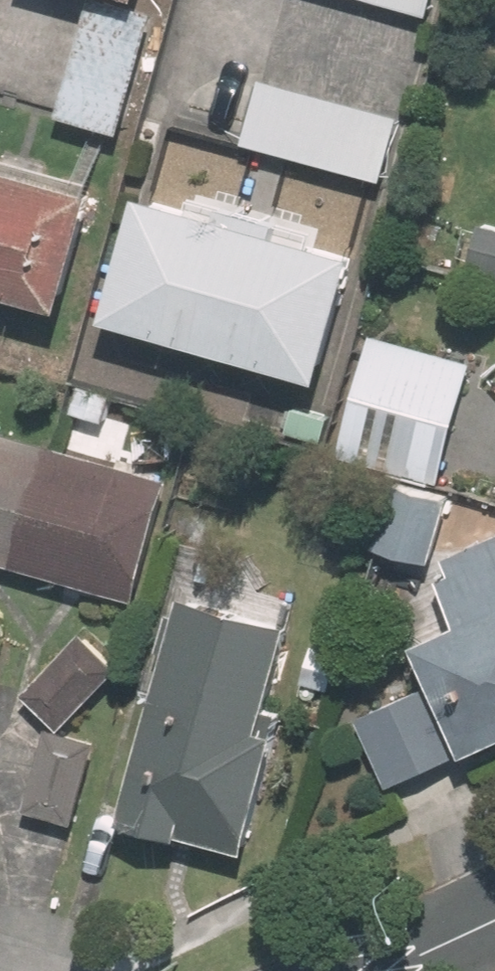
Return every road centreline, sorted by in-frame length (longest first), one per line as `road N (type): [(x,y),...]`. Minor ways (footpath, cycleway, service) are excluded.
road 1 (residential): [(386,970),(494,919)]

